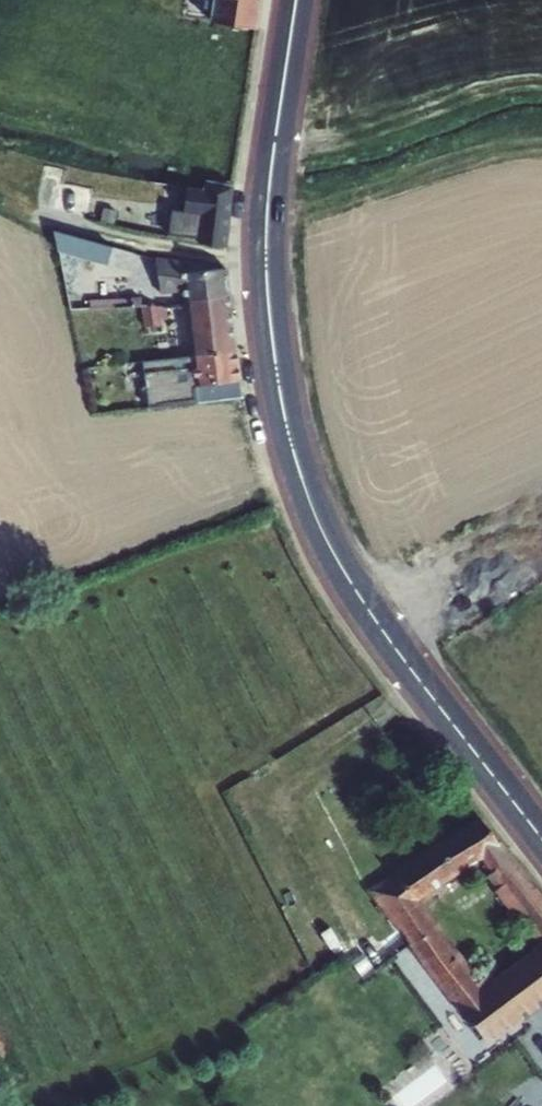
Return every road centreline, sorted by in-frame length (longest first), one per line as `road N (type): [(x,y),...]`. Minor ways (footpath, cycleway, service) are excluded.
road 1 (secondary): [(541,840),(357,594),(299,472),(280,387),(267,236),(296,0)]

